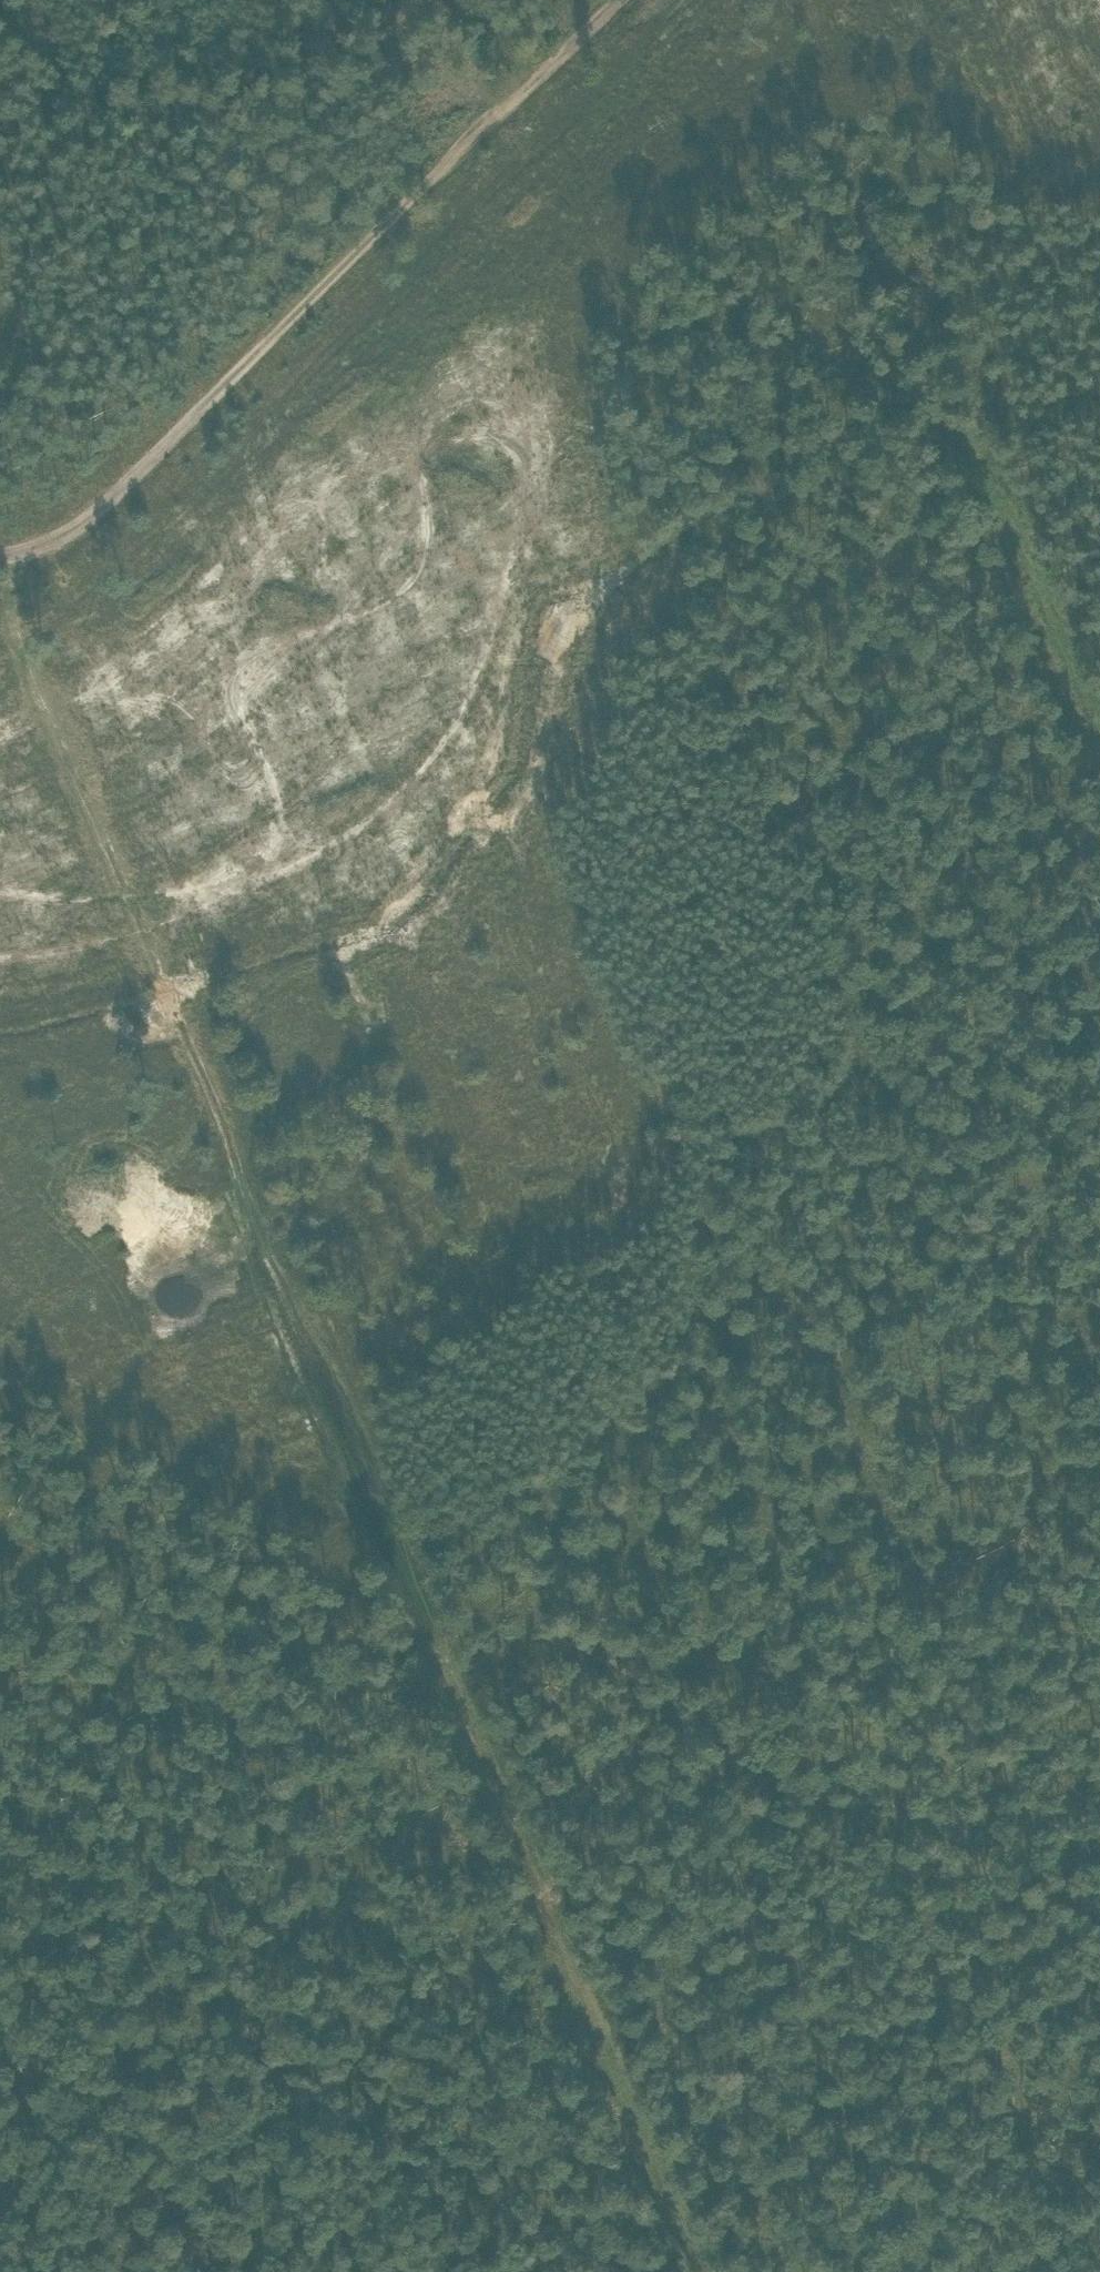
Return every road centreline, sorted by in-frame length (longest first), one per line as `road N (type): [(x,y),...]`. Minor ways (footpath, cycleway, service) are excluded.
road 1 (track): [(704,2271),(0,620)]
road 2 (track): [(0,566),(27,565),(67,547),(527,90)]
road 3 (track): [(527,90),(618,0)]

